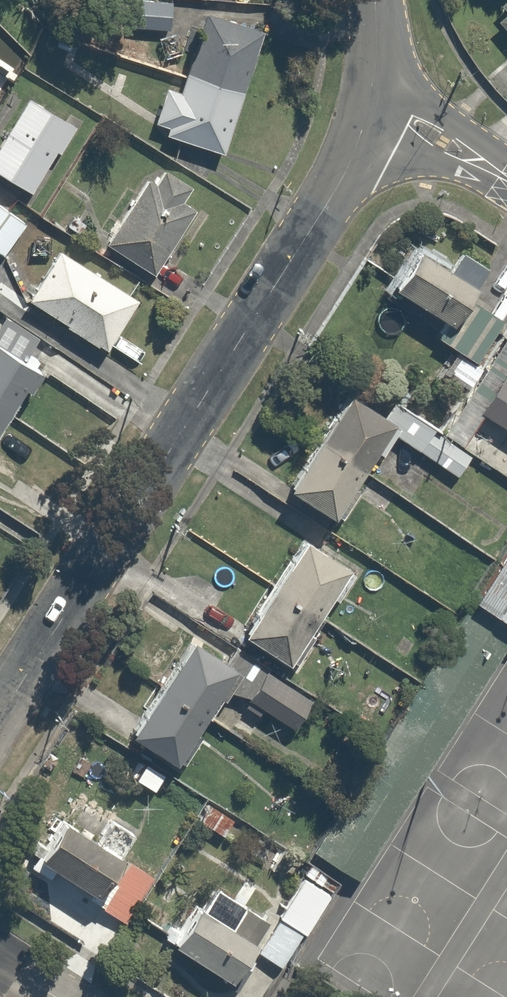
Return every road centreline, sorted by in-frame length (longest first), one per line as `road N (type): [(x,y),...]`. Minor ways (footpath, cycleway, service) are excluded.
road 1 (unclassified): [(0,717),(344,176),(369,109)]
road 2 (unclassified): [(506,180),(410,120),(369,109)]

